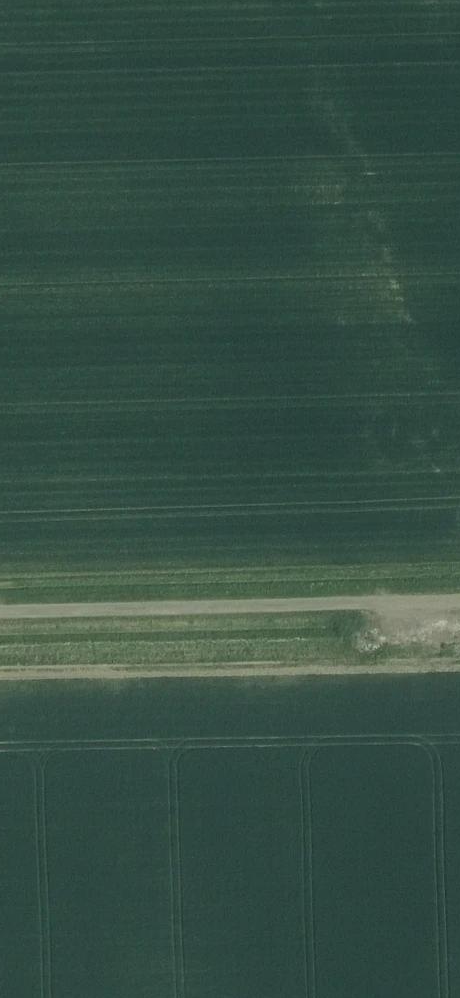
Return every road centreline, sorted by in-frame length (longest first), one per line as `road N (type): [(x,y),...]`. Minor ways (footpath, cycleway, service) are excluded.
road 1 (track): [(459,601),(0,613)]

